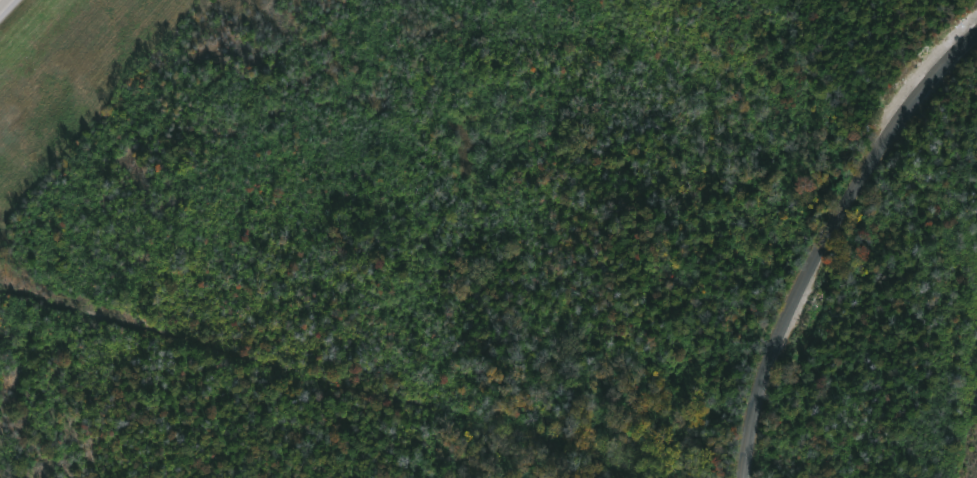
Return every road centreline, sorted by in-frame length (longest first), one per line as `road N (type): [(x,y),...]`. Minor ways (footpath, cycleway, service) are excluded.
road 1 (tertiary): [(976,26),(940,56),(889,121),(814,252),(757,401),(744,477)]

